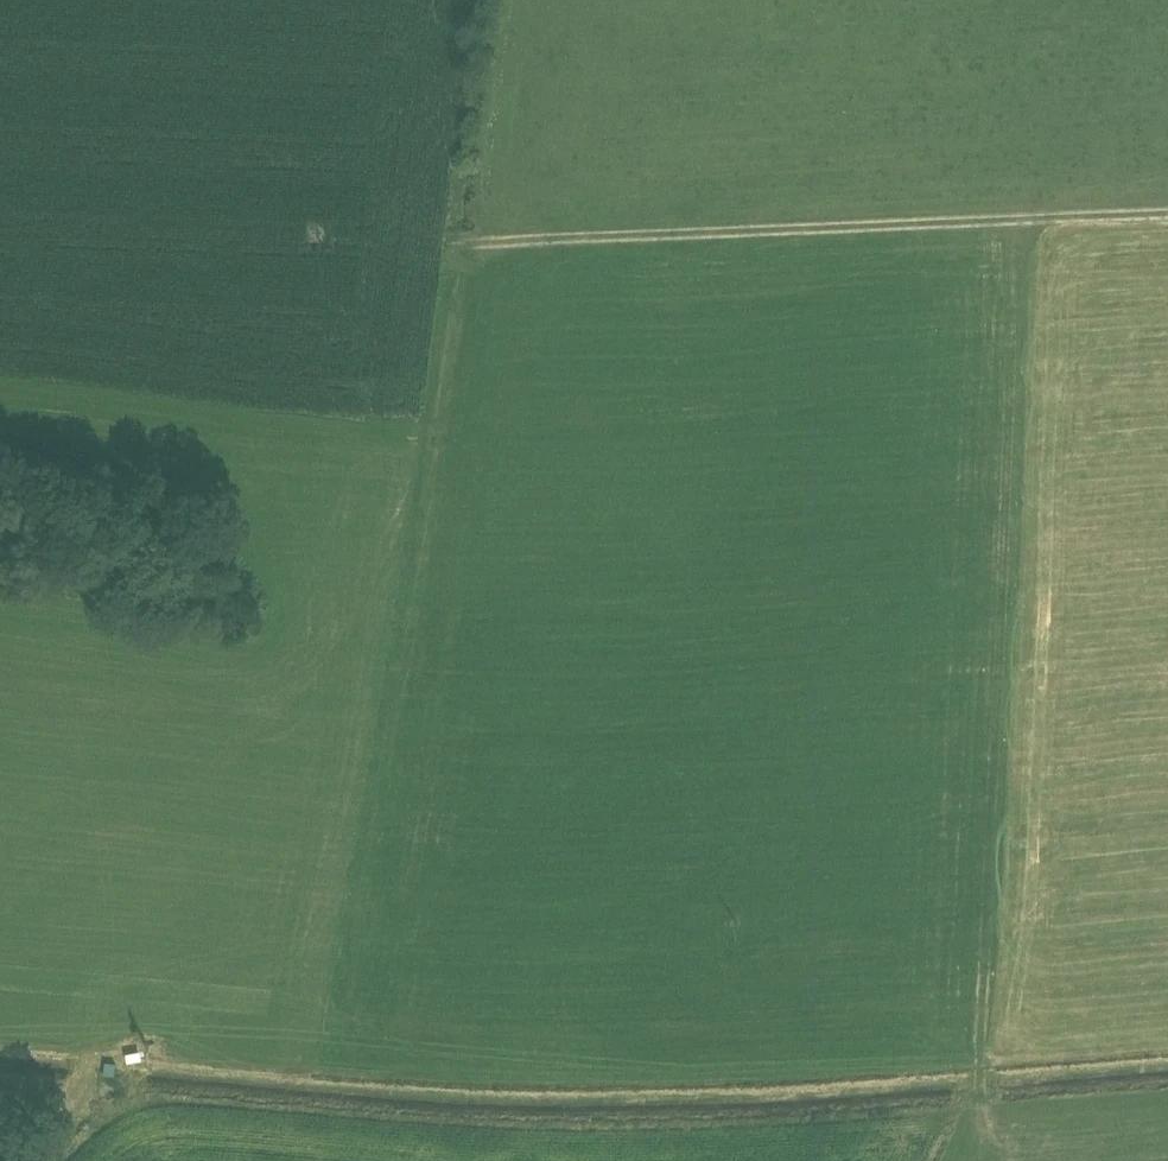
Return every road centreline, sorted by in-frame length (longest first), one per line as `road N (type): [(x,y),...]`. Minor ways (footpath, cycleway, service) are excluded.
road 1 (track): [(464,231),(1167,202)]

